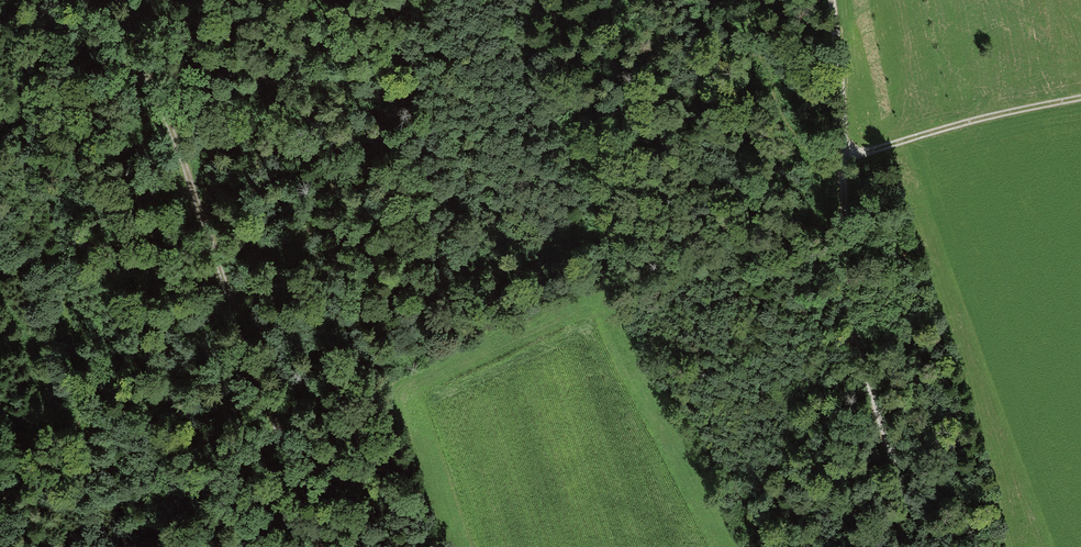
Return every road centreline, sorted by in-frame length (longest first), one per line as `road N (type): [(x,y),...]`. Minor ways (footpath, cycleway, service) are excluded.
road 1 (track): [(757,546),(551,160),(493,0)]
road 2 (track): [(119,0),(321,546)]
road 3 (track): [(0,500),(74,431),(53,273),(0,51)]
road 4 (track): [(899,546),(910,515),(850,313),(838,159)]
road 5 (track): [(1080,94),(838,159)]
road 6 (track): [(838,159),(829,0)]

